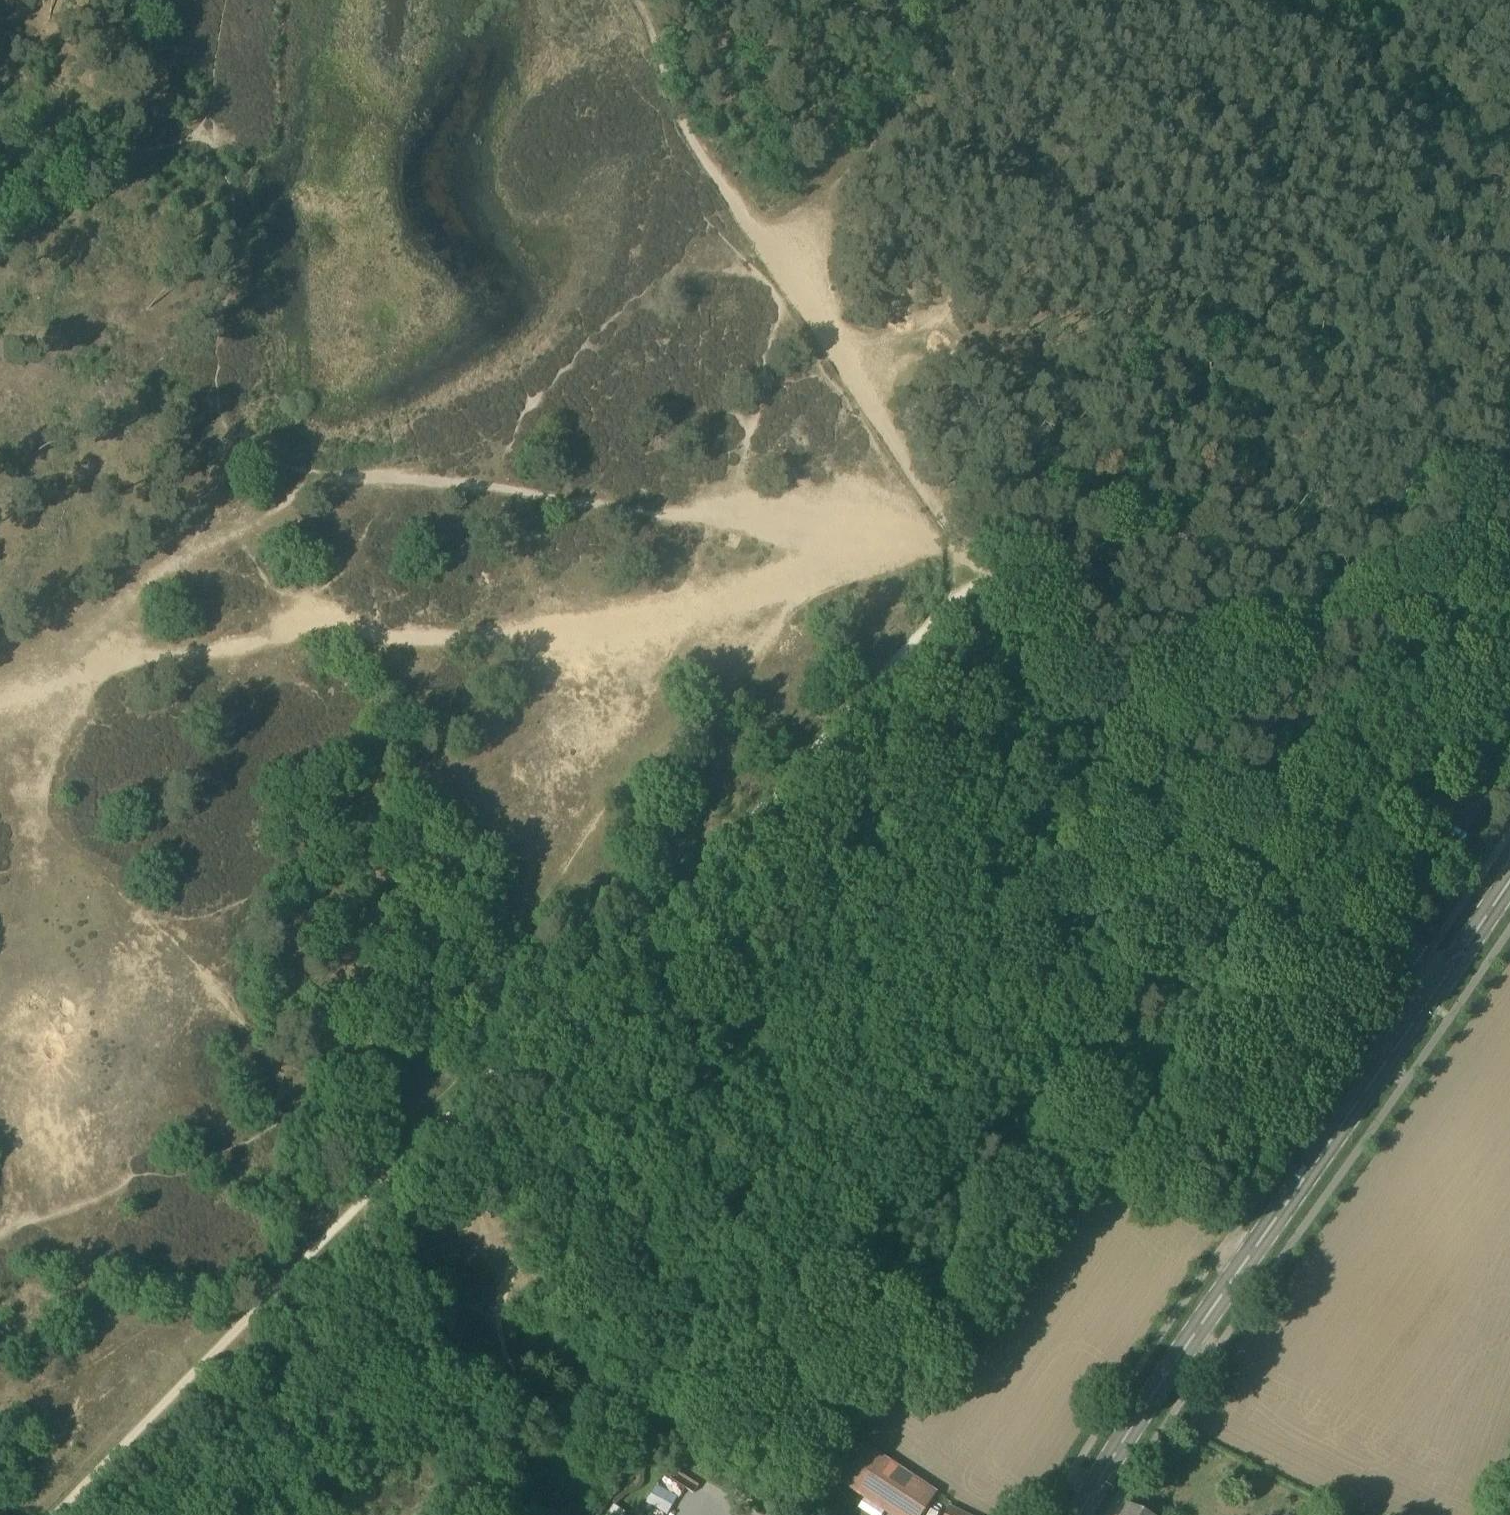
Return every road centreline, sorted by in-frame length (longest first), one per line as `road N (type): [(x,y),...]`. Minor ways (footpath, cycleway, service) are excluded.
road 1 (secondary): [(1090,1514),(1238,1279),(1509,890)]

